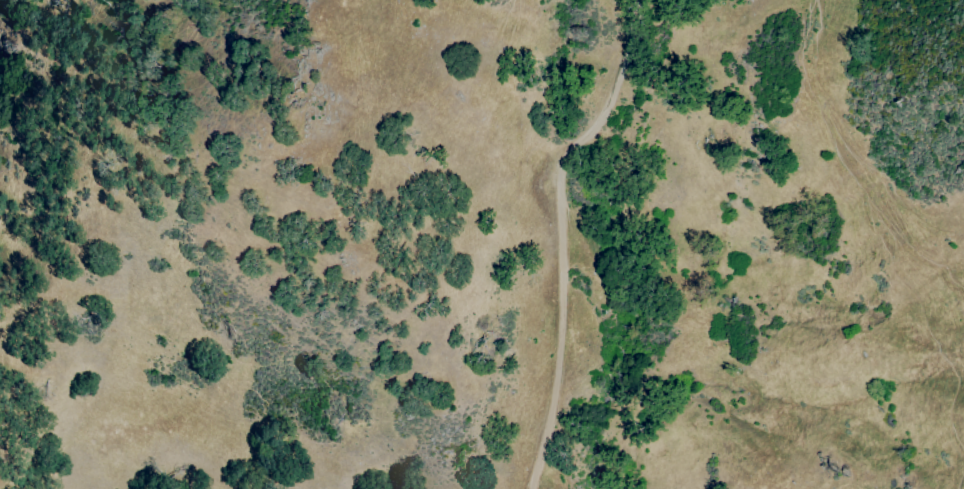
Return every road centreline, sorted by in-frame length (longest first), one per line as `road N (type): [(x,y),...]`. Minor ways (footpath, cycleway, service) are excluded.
road 1 (track): [(534,488),(558,367),(560,176),(569,149),(610,105),(634,28),(633,0)]

